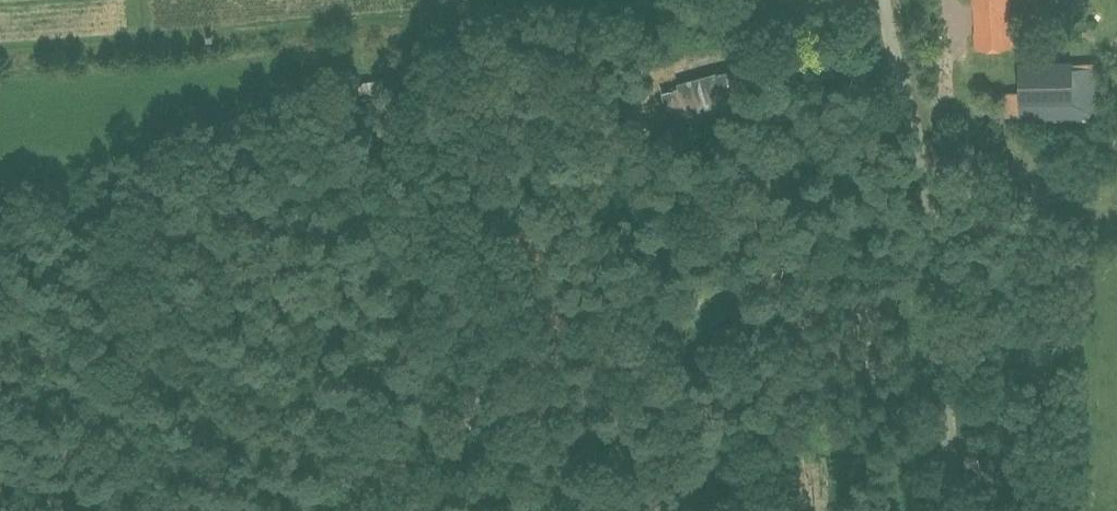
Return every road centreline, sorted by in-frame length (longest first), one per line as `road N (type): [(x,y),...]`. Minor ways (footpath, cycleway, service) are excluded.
road 1 (unclassified): [(946,510),(914,140),(885,0)]

